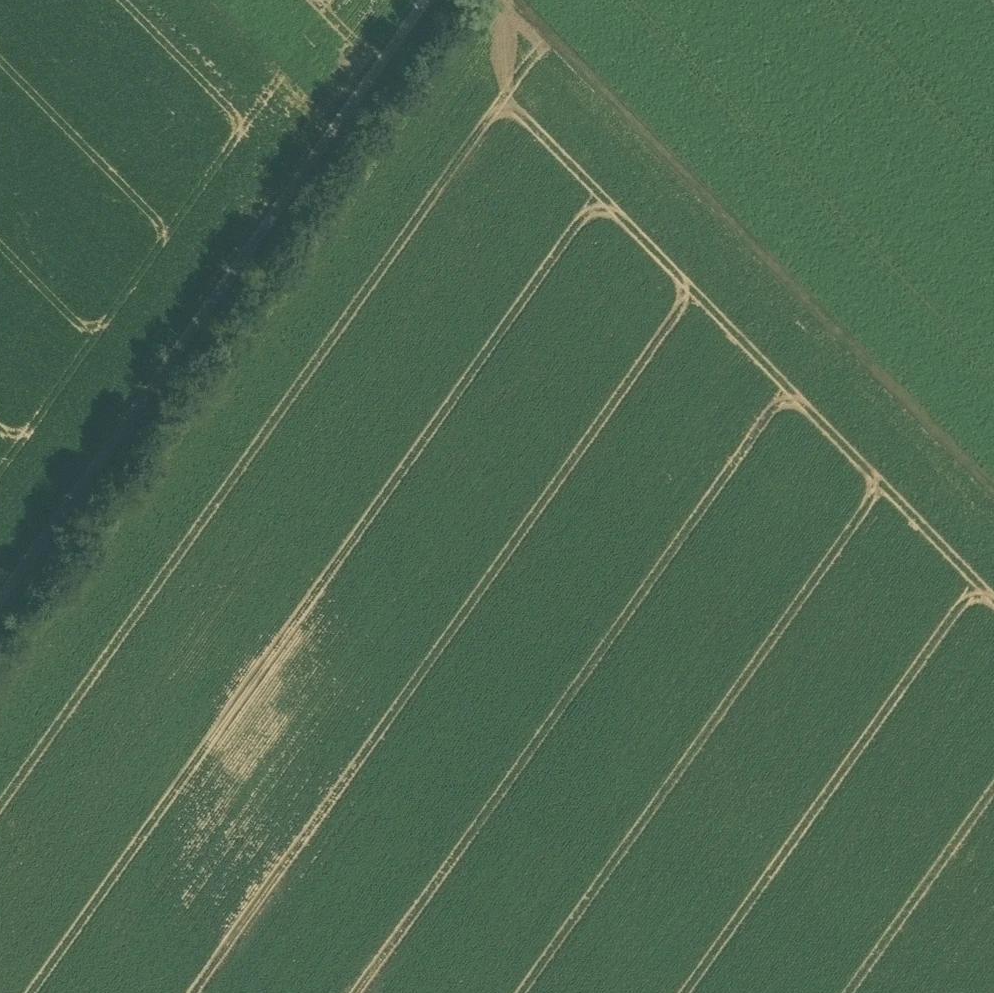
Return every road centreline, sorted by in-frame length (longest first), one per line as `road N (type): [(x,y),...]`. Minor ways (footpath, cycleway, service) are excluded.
road 1 (track): [(426,0),(0,601)]
road 2 (track): [(993,489),(517,0)]

